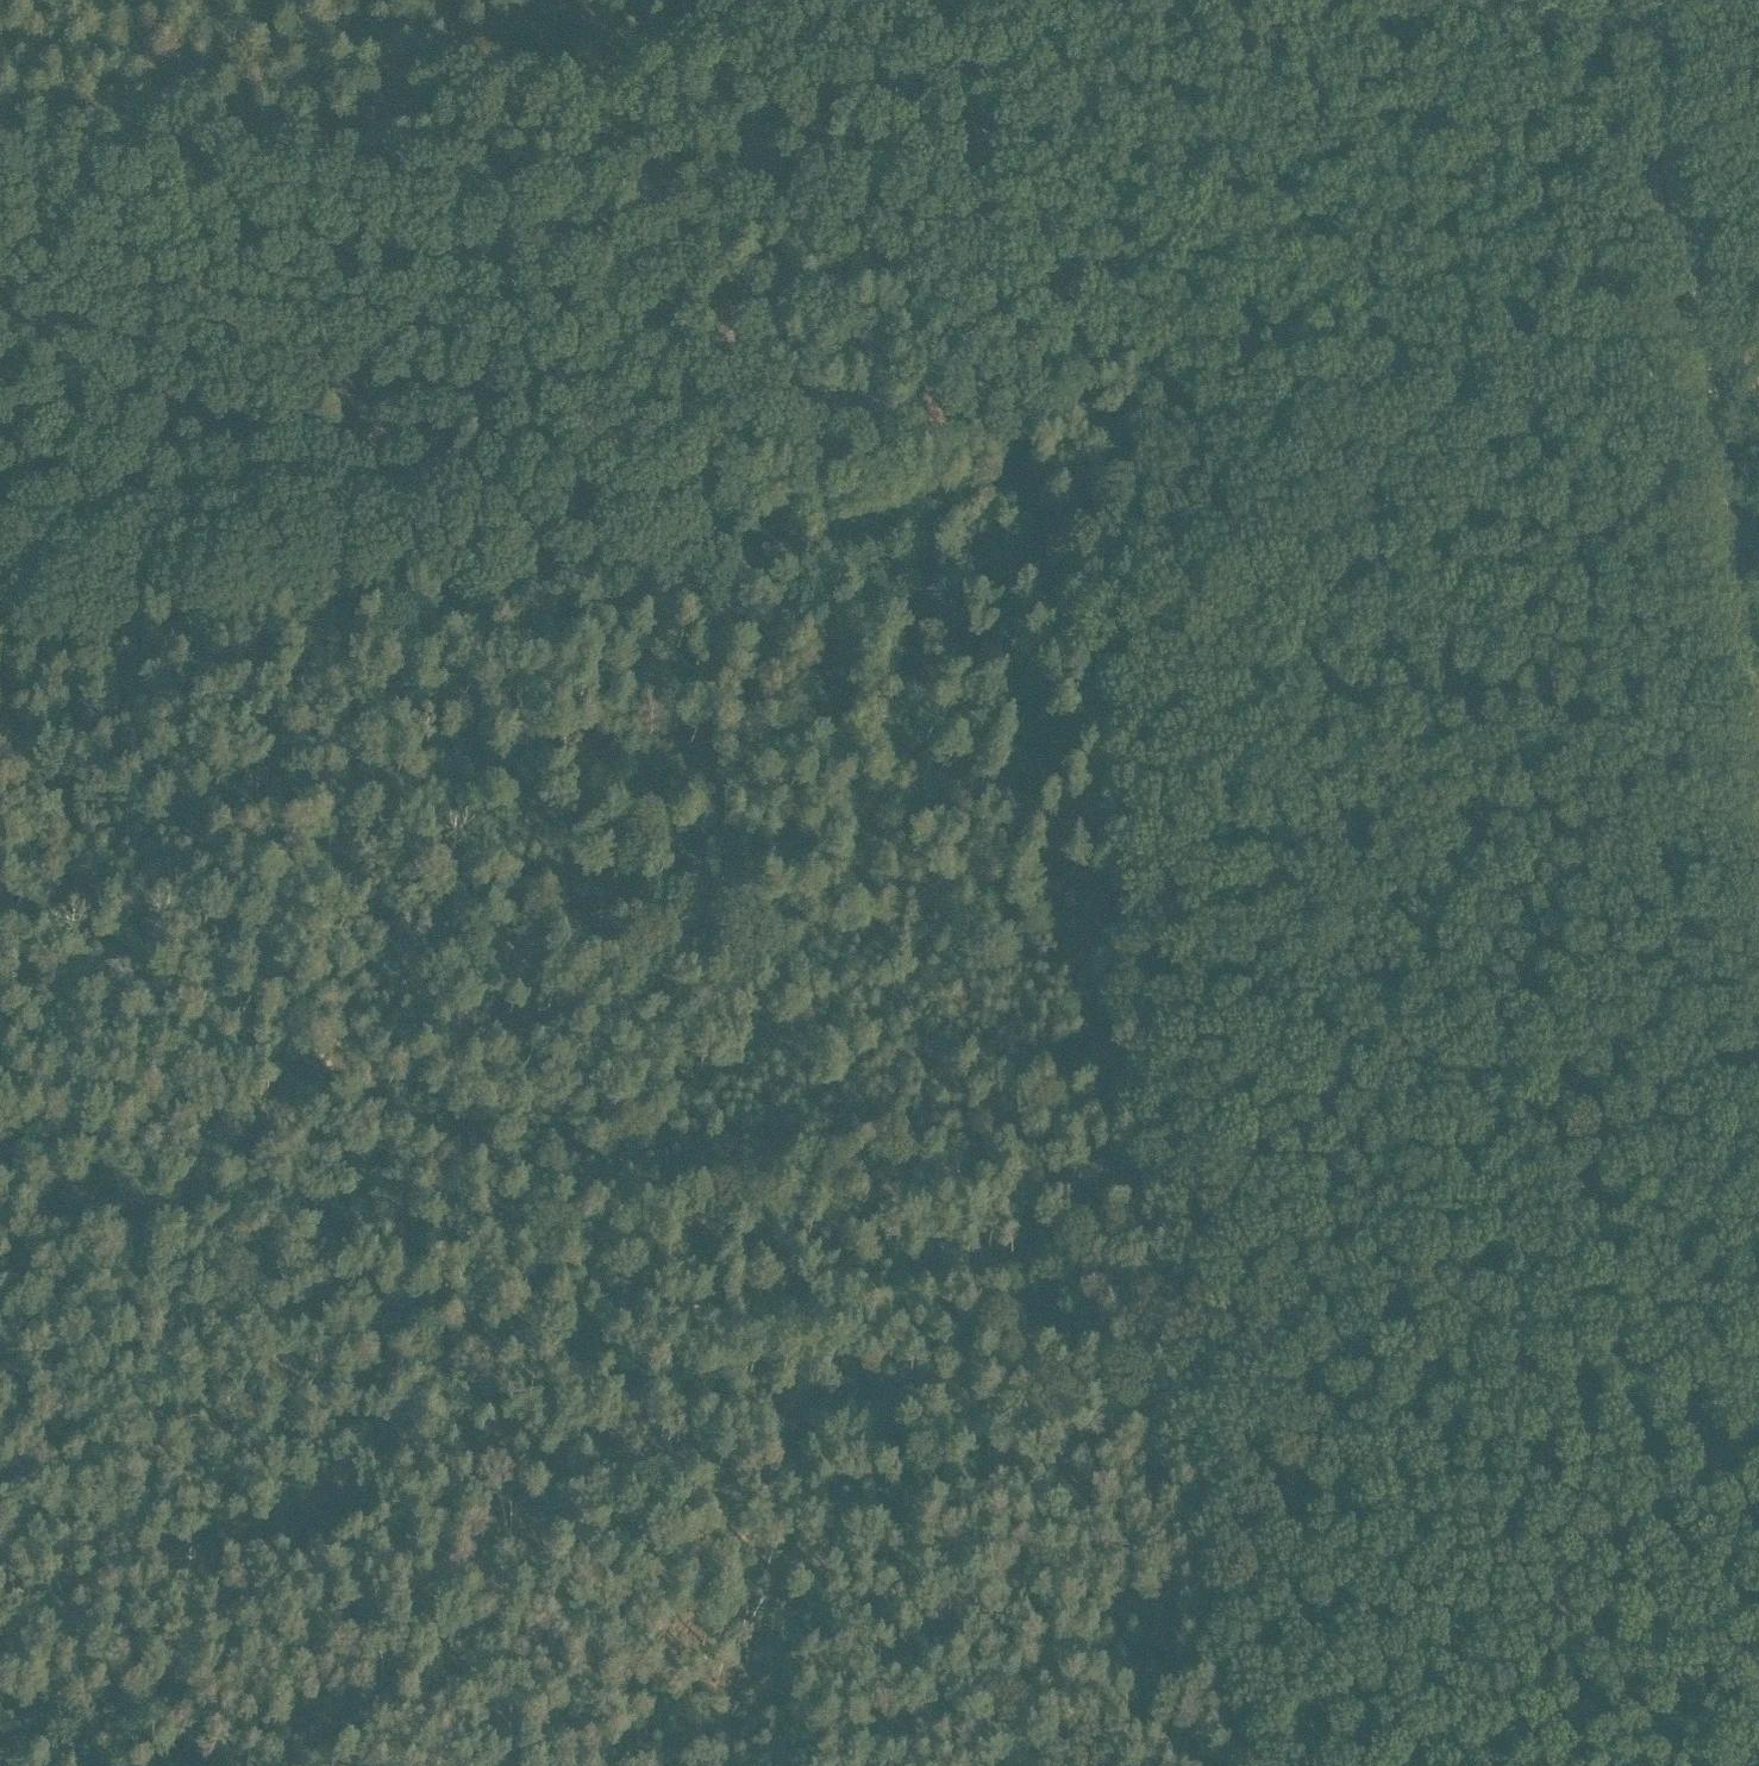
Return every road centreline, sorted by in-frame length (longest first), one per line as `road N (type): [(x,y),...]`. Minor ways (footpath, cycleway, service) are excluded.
road 1 (track): [(0,1553),(1758,1259)]
road 2 (track): [(0,574),(227,543),(321,545),(696,605),(925,576),(1351,480),(1695,432)]
road 3 (track): [(1646,0),(1712,443)]
road 4 (track): [(1712,443),(1758,759)]

